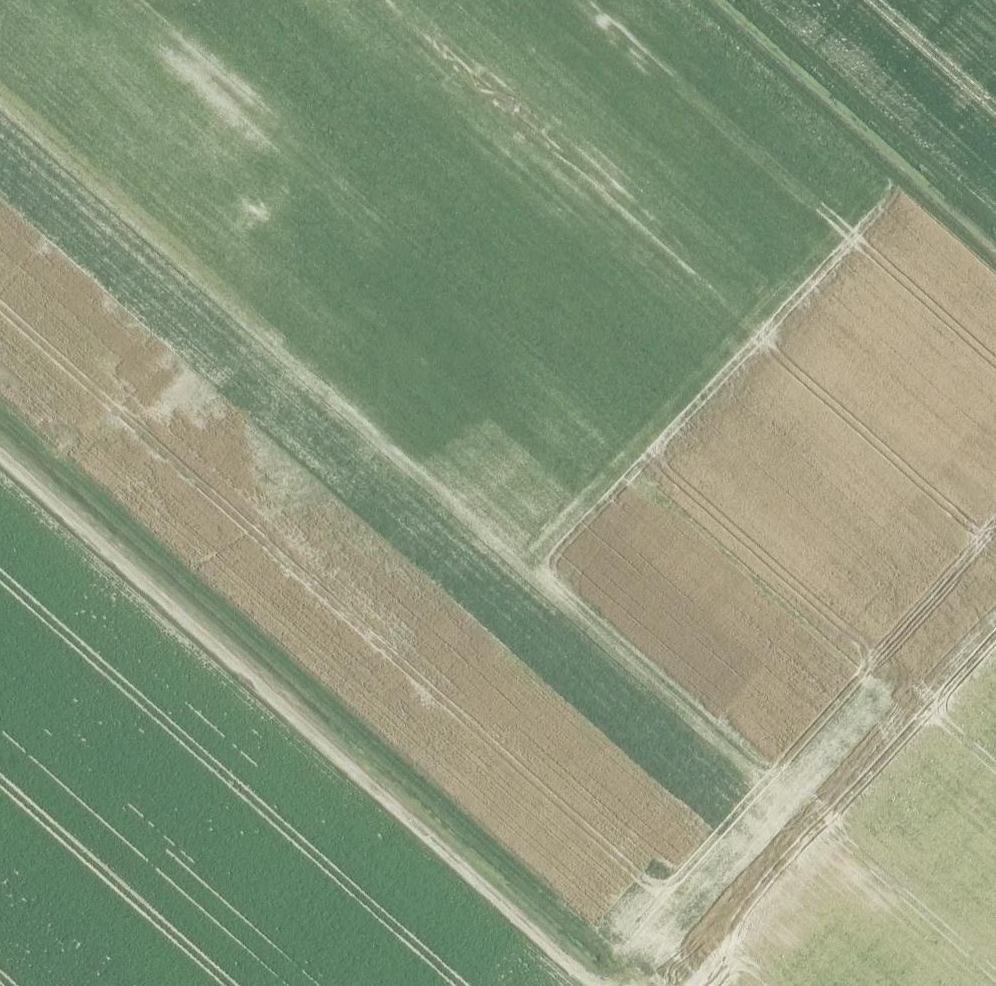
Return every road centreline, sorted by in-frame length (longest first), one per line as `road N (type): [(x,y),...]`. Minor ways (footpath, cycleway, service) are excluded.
road 1 (track): [(0,455),(601,985)]

